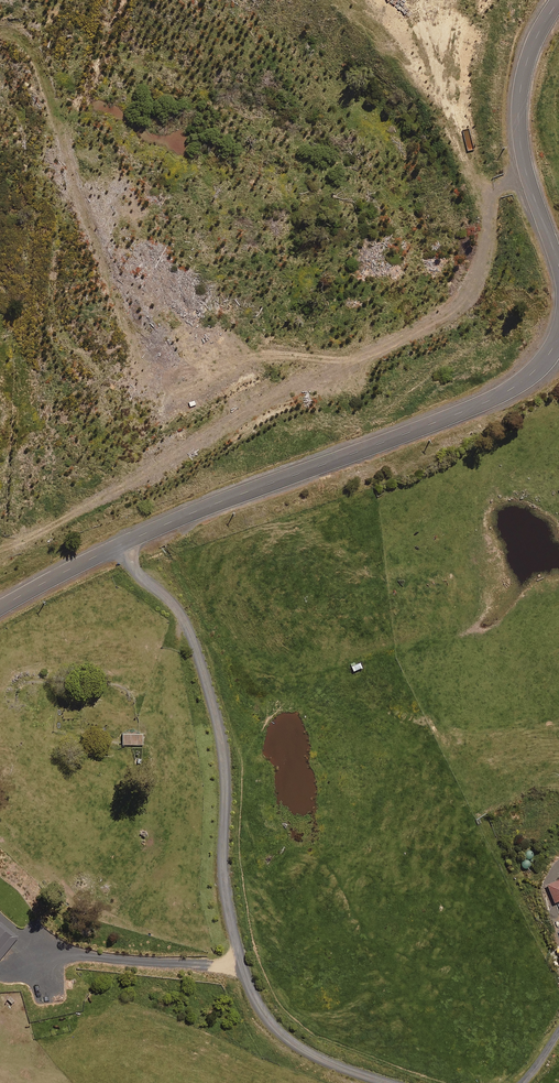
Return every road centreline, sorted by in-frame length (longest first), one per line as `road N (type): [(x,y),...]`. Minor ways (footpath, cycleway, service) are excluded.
road 1 (track): [(110,551),(179,596),(200,638),(229,759),(227,893),(235,940),(272,1019),(304,1048),(396,1082)]
road 2 (tertiary): [(0,608),(193,512),(486,403),(533,372),(558,332)]
road 3 (tertiary): [(558,268),(518,120),(533,57),(558,5)]

